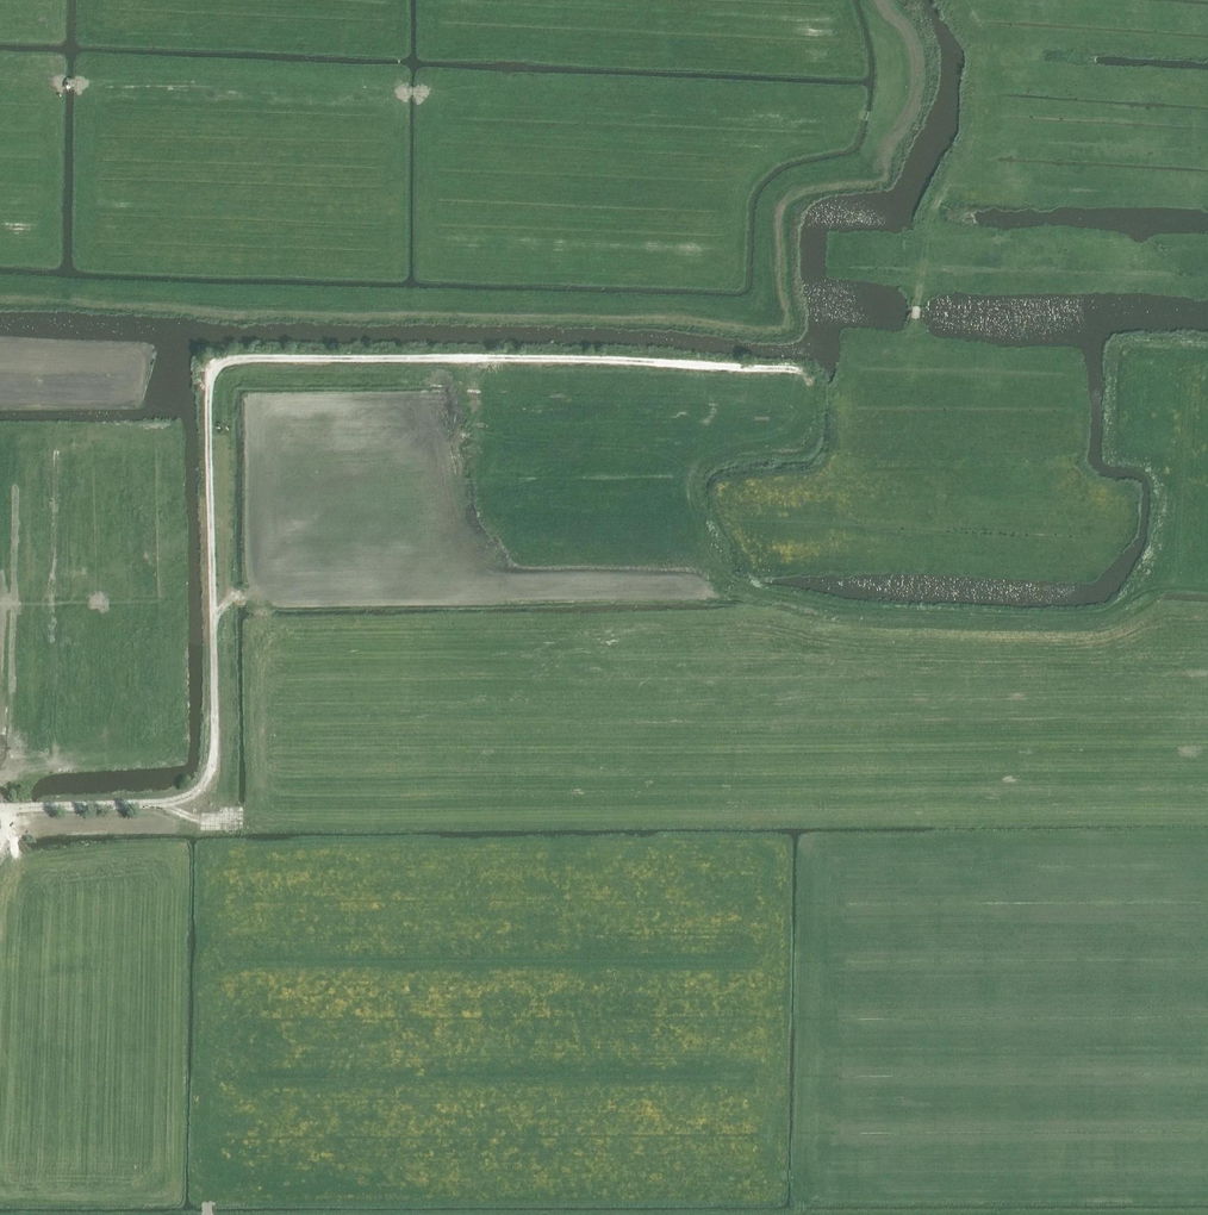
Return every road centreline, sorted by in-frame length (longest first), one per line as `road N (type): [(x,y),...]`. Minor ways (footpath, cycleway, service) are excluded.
road 1 (track): [(795,371),(438,359),(230,361),(216,368),(209,381),(215,758),(202,792),(169,803),(203,821),(242,821)]
road 2 (track): [(169,803),(0,809)]

